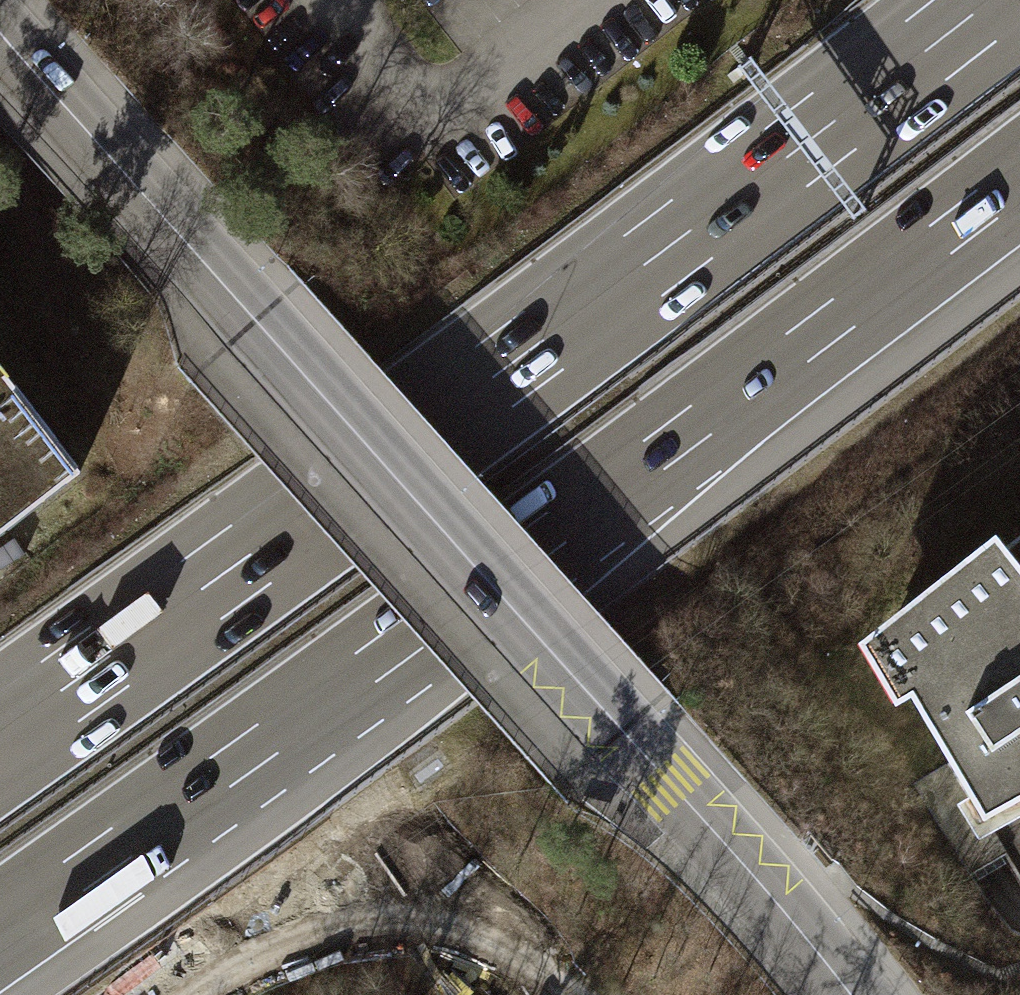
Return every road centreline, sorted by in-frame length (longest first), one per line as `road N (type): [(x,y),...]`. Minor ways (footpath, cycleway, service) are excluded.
road 1 (tertiary): [(849,994),(713,831),(256,320),(0,48)]
road 2 (motorway): [(0,928),(542,539),(1019,178)]
road 3 (motorway): [(993,0),(447,413),(0,735)]
road 4 (track): [(194,994),(310,933),(418,921),(510,951),(570,994)]

